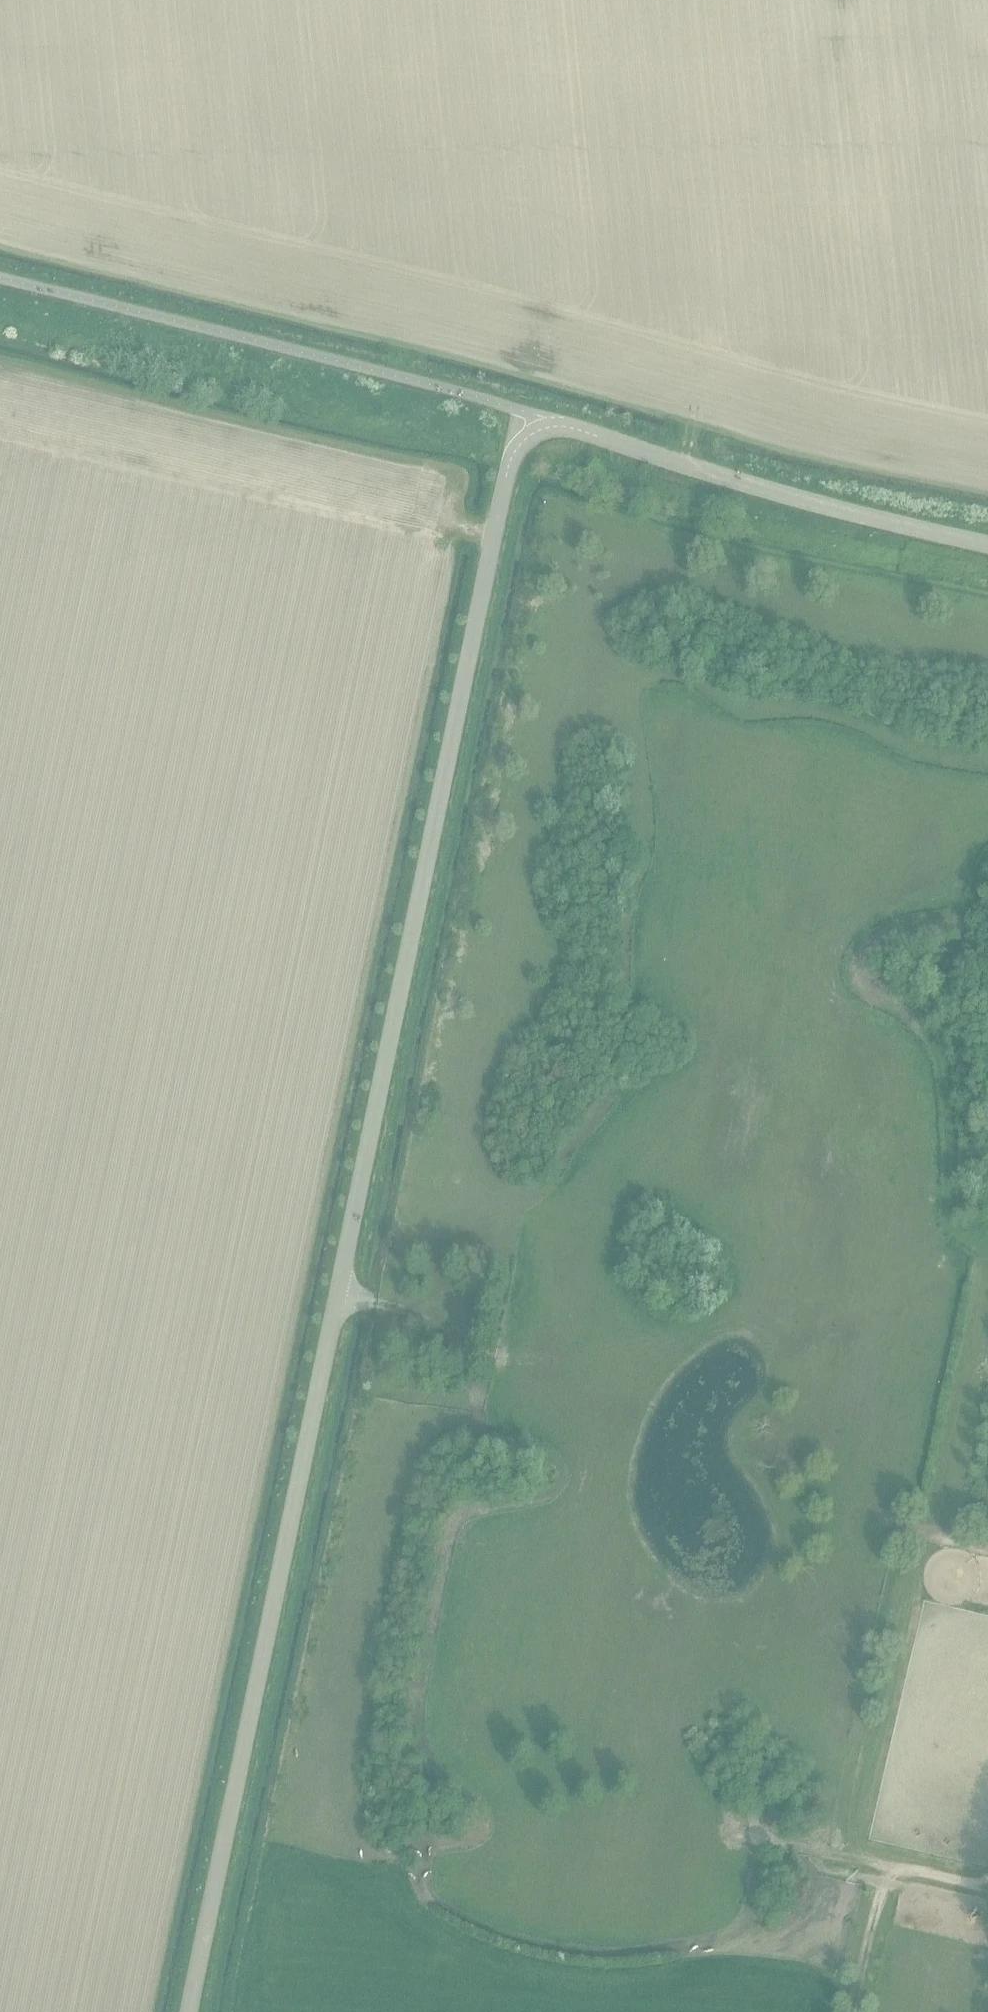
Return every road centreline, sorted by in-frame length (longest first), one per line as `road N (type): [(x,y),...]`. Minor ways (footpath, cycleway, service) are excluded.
road 1 (unclassified): [(187,2011),(512,455),(548,422)]
road 2 (track): [(338,1289),(420,1305),(479,1225),(541,1188),(615,1098),(619,931),(633,856),(634,699),(649,675),(698,674),(744,702),(850,711),(987,760)]
road 3 (unclassified): [(987,547),(548,422)]
road 4 (track): [(852,2011),(881,1891),(895,1870),(987,1884)]

